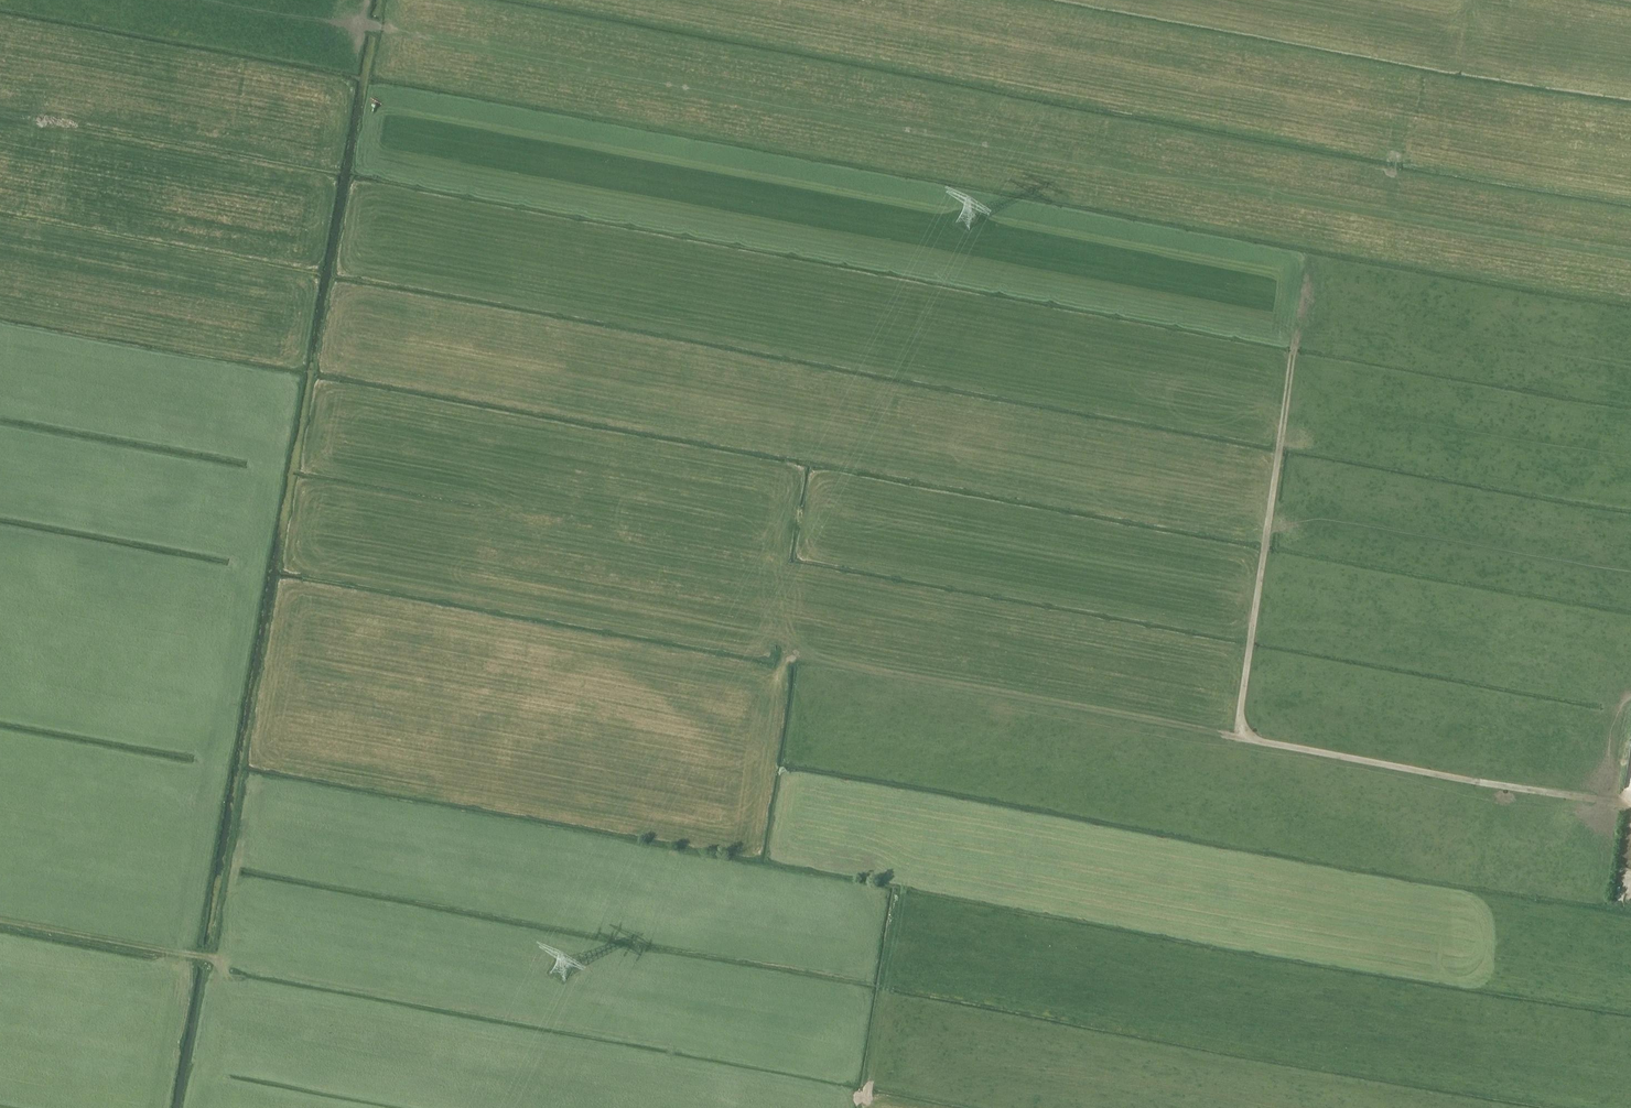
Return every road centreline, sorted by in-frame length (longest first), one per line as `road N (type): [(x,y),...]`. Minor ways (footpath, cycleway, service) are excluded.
road 1 (track): [(1292,359),(1240,726),(1246,739),(1625,802)]
road 2 (track): [(194,1107),(222,968),(216,961),(0,923)]

